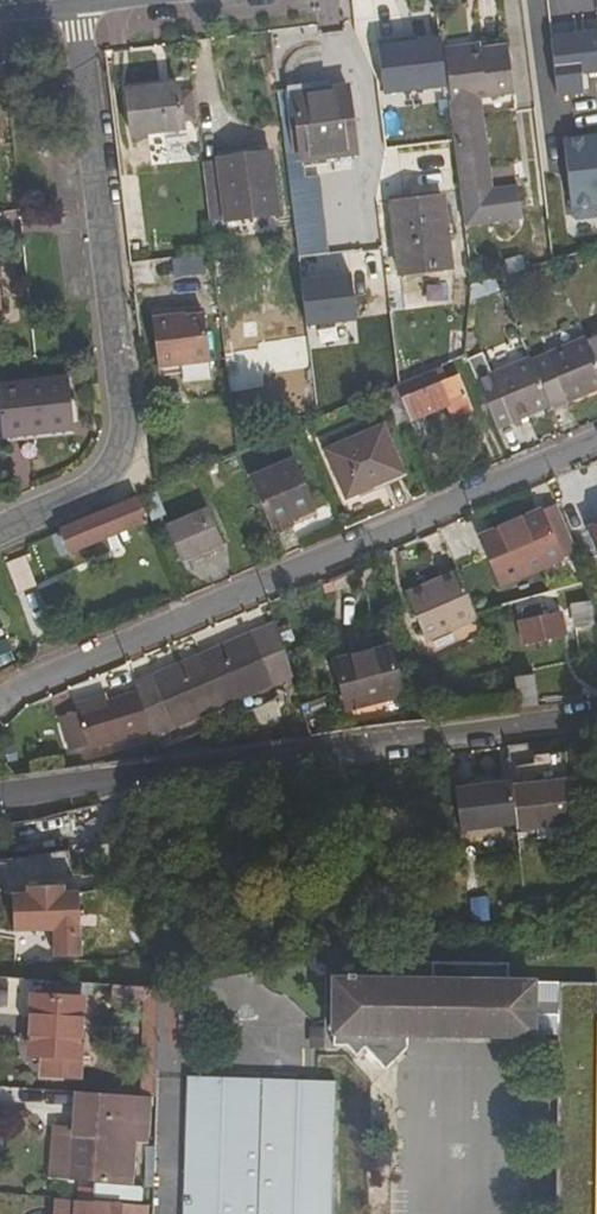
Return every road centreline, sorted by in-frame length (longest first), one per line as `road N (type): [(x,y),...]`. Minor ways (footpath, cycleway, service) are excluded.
road 1 (residential): [(0,705),(44,677),(596,439)]
road 2 (residential): [(596,718),(0,797)]
road 3 (residential): [(79,0),(121,439),(91,487),(55,511),(0,530)]

